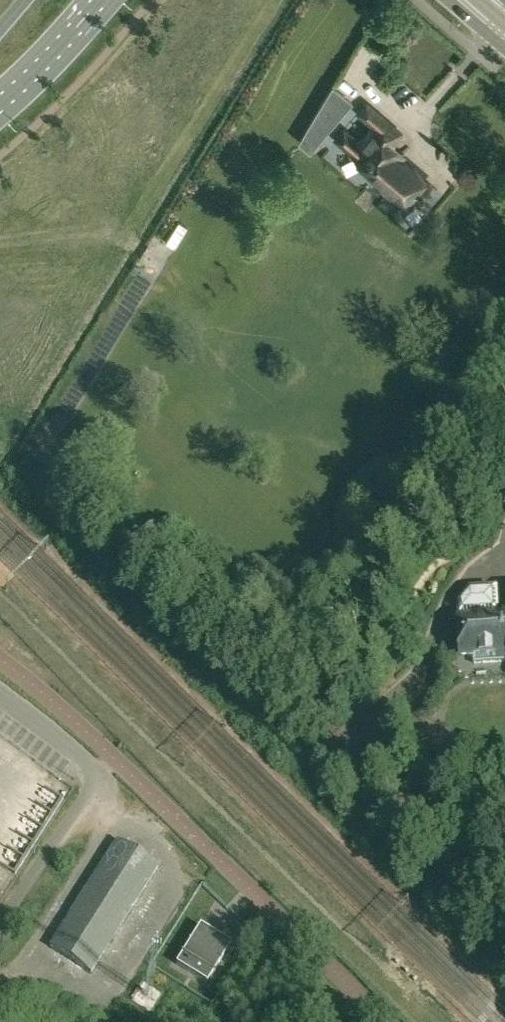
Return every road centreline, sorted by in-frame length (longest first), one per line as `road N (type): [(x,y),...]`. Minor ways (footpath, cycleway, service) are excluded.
road 1 (unclassified): [(0,929),(101,768)]
road 2 (primary): [(0,101),(98,0)]
road 3 (unclassified): [(101,768),(0,695)]

